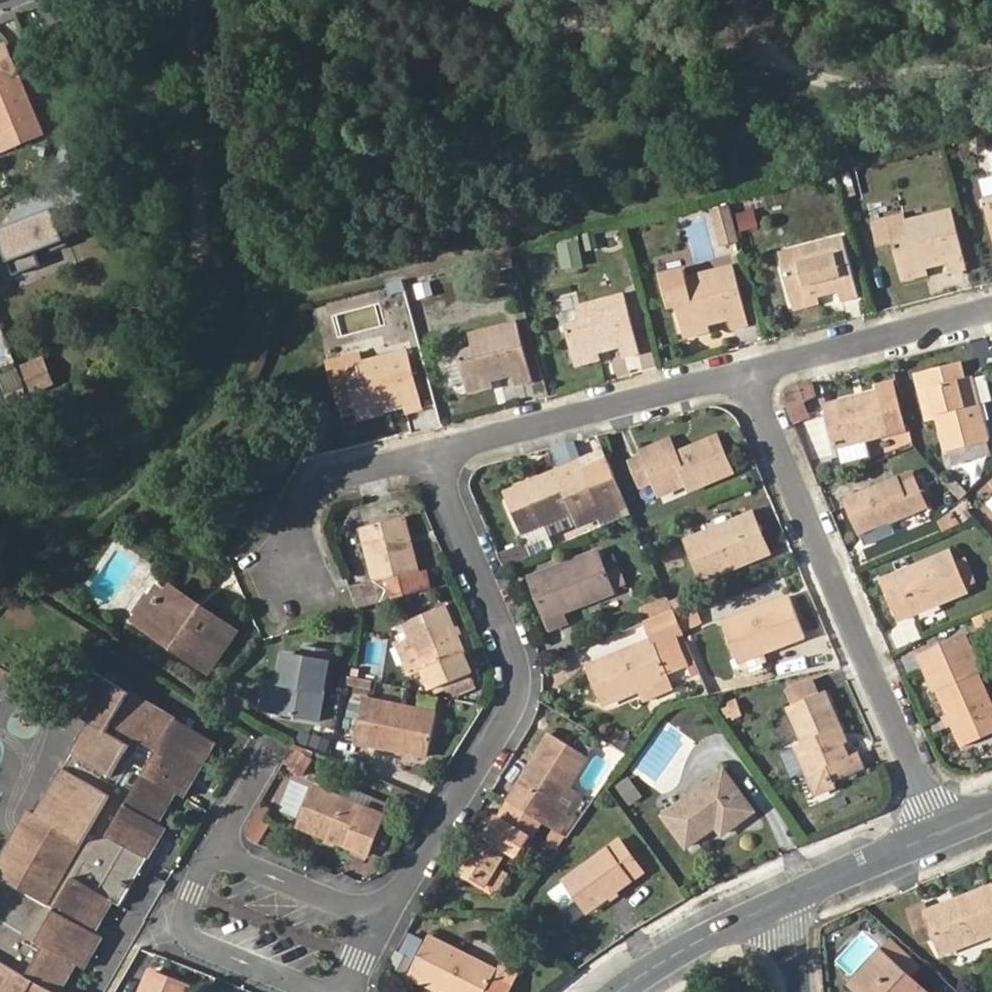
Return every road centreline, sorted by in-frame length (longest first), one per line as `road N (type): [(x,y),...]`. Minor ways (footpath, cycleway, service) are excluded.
road 1 (residential): [(437,450),(521,685),(519,701),(389,920)]
road 2 (residential): [(944,834),(754,370)]
road 3 (residential): [(754,370),(437,450)]
road 4 (residential): [(215,847),(184,930),(200,944),(330,991)]
road 5 (residential): [(991,310),(754,370)]
road 6 (residential): [(437,450),(331,479),(313,502),(294,583)]
road 7 (residential): [(389,920),(215,847)]
road 8 (residential): [(623,991),(702,941),(788,905)]
road 9 (residential): [(788,905),(944,834)]

